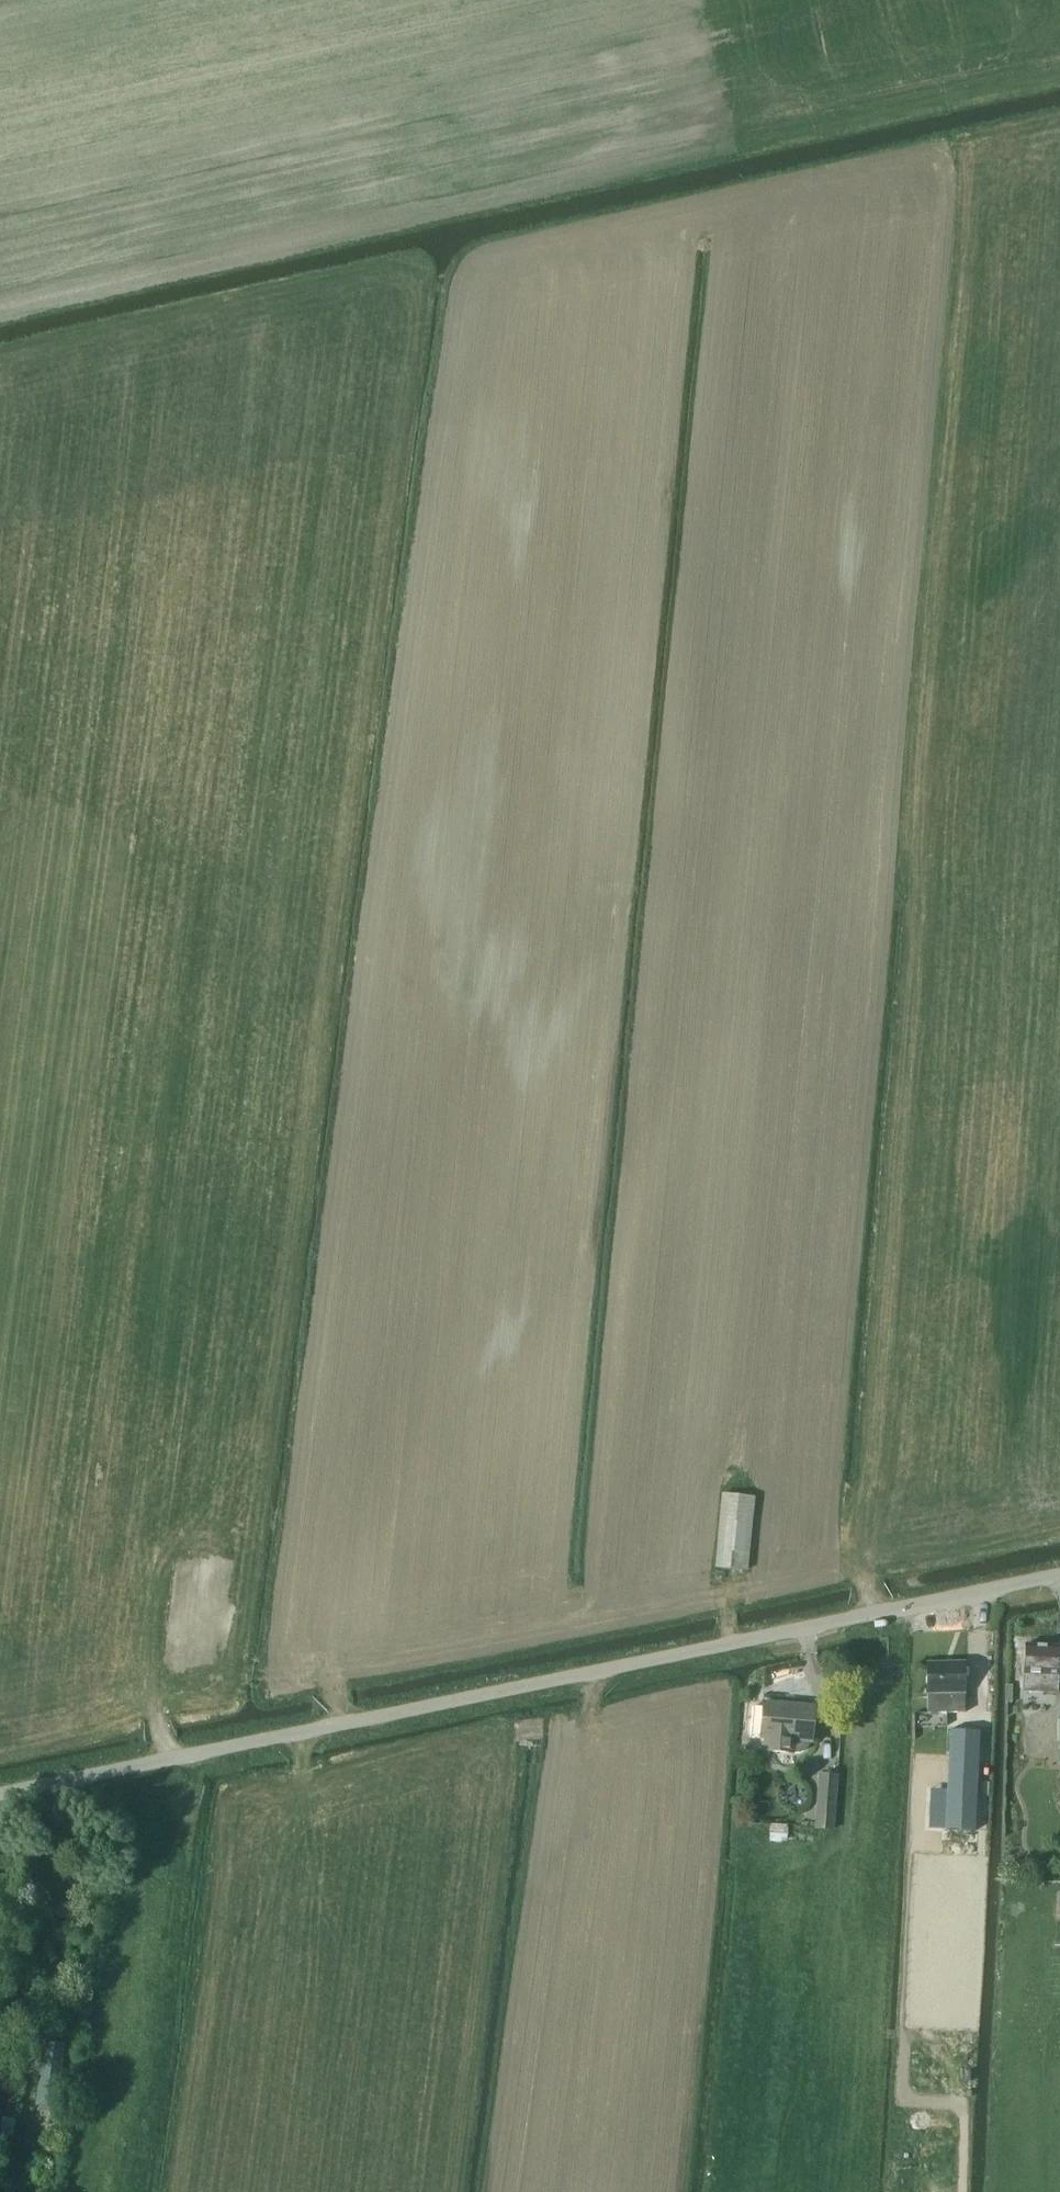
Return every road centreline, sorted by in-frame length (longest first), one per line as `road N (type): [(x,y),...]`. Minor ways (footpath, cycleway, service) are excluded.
road 1 (unclassified): [(0,1793),(1059,1575)]

